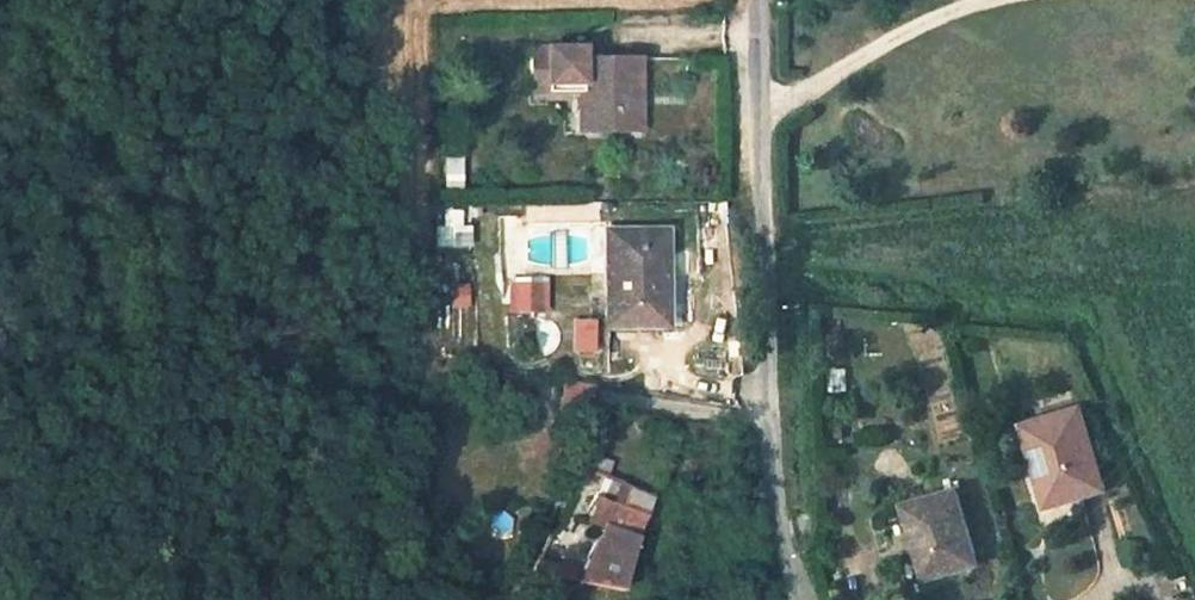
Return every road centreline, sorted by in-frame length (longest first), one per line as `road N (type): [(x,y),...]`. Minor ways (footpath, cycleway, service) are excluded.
road 1 (unclassified): [(798,599),(766,422),(759,0)]
road 2 (track): [(602,395),(766,422)]

